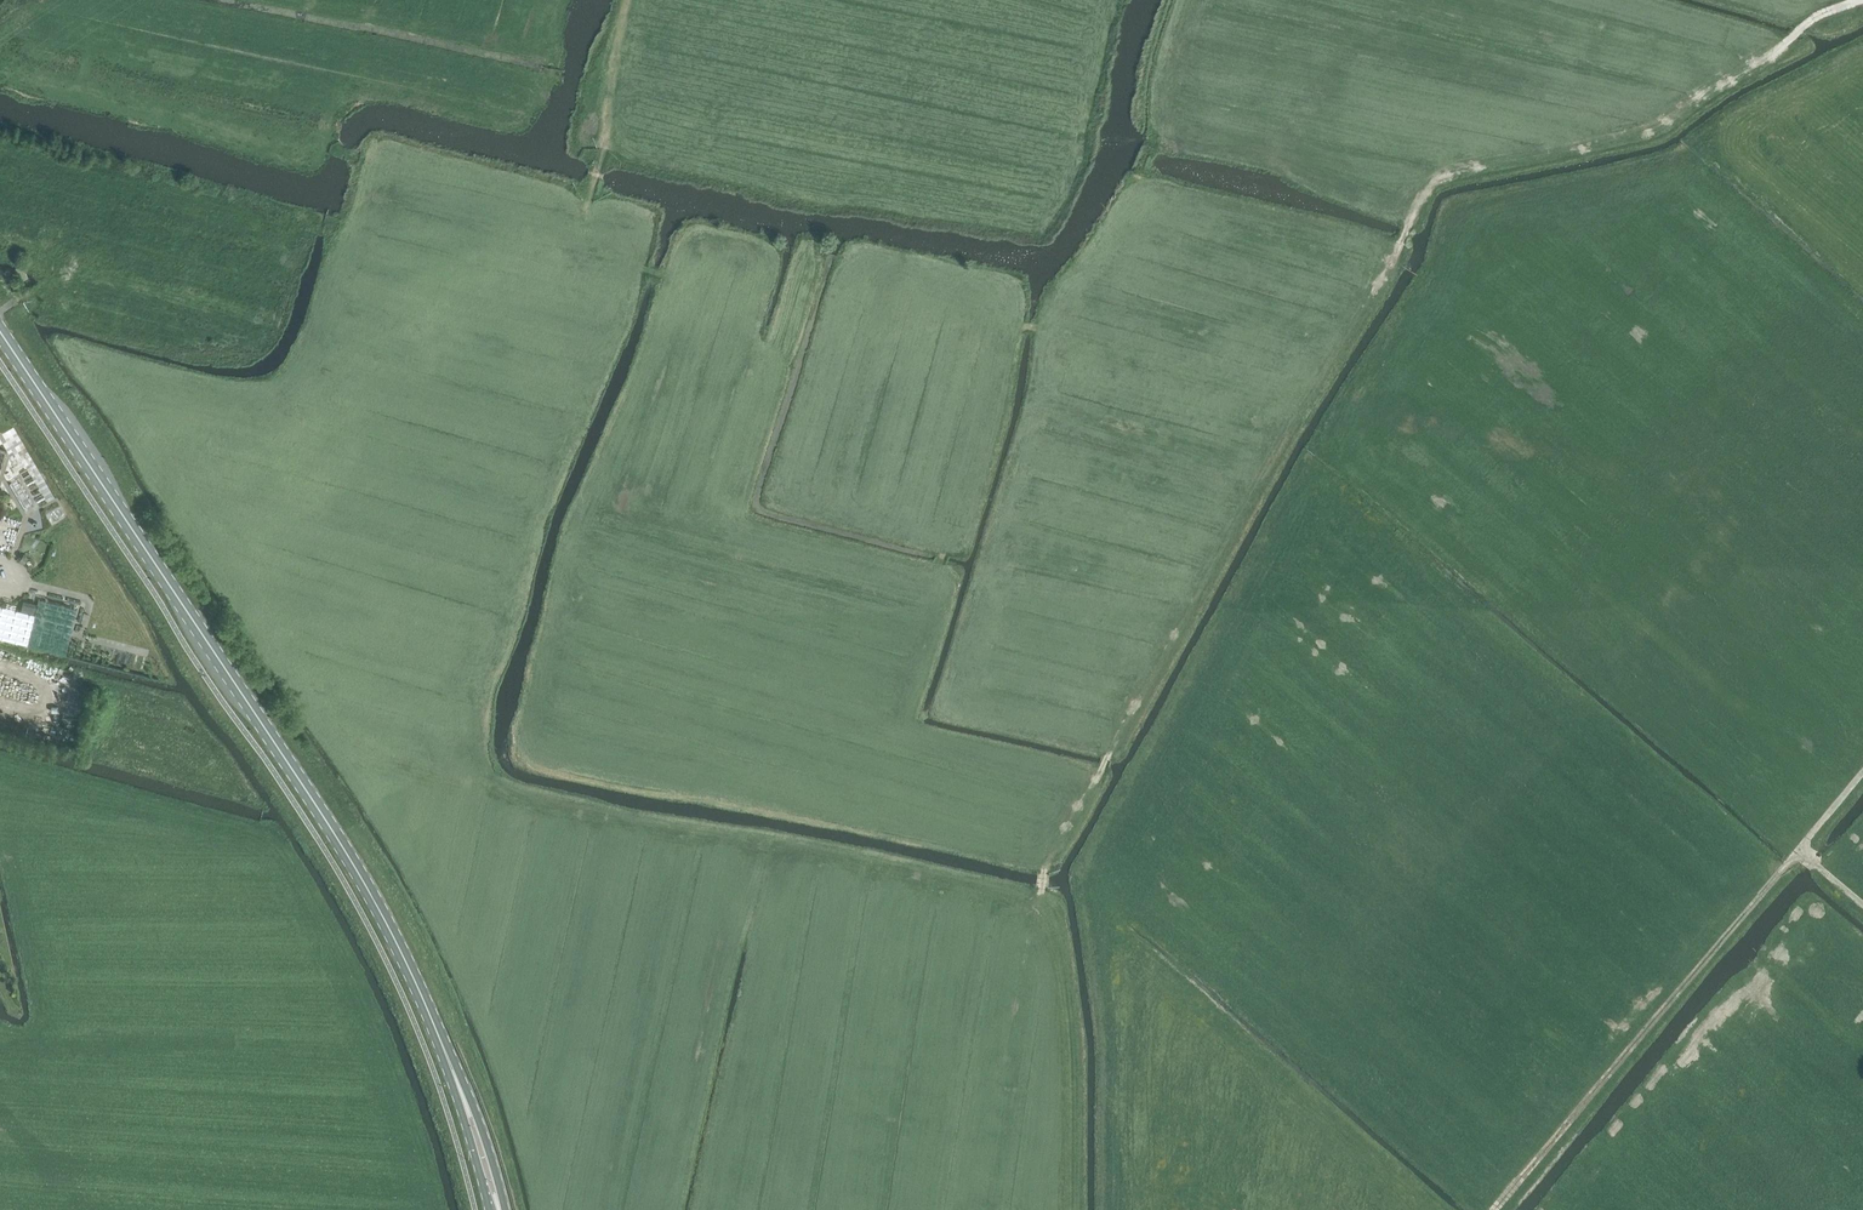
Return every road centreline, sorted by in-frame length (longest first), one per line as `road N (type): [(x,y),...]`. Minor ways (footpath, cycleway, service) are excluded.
road 1 (track): [(1862,53),(1692,150),(1456,209),(1425,280),(1314,455),(1084,873),(1108,1027),(1110,1209)]
road 2 (primary): [(493,1209),(443,1046),(376,903),(0,330)]
road 3 (track): [(1495,1209),(1800,855)]
road 4 (track): [(1862,777),(1800,855),(1862,908)]

